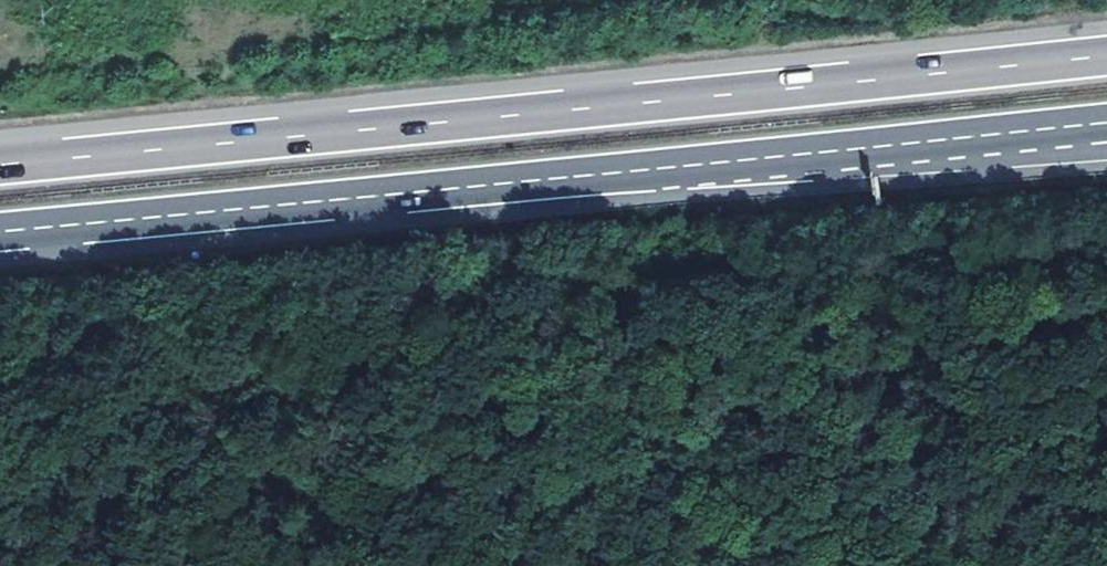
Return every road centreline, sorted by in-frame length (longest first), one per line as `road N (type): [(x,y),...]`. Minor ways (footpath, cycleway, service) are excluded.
road 1 (motorway): [(1106,52),(0,161)]
road 2 (motorway): [(0,229),(1091,122)]

